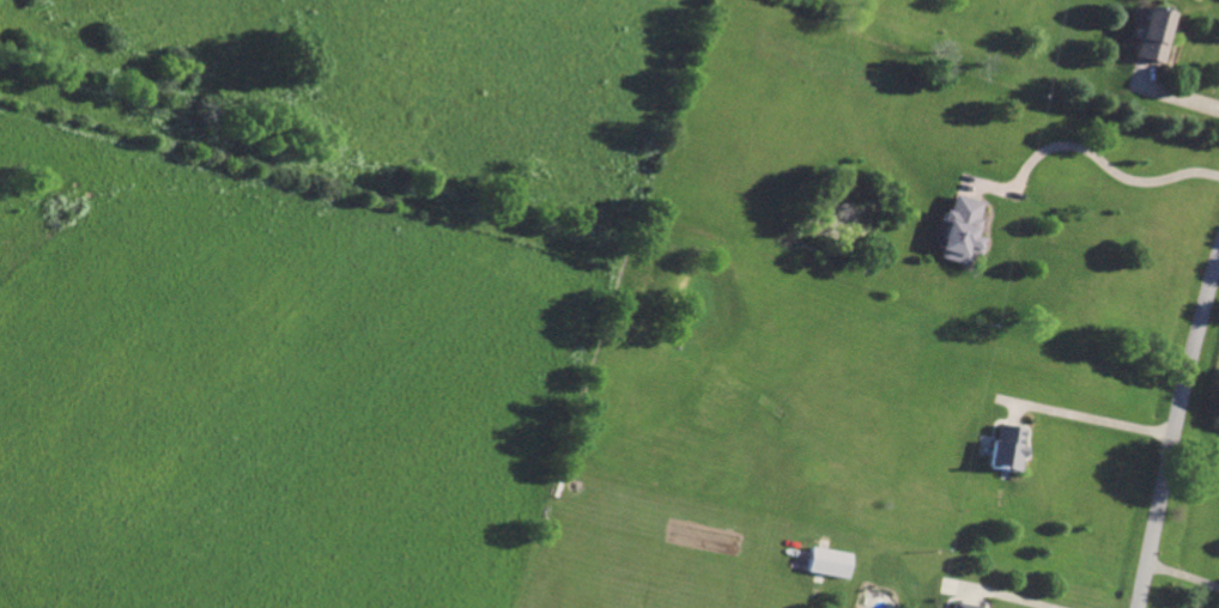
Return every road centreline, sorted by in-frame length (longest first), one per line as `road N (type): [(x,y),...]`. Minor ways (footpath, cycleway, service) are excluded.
road 1 (residential): [(1218,263),(1136,607)]

